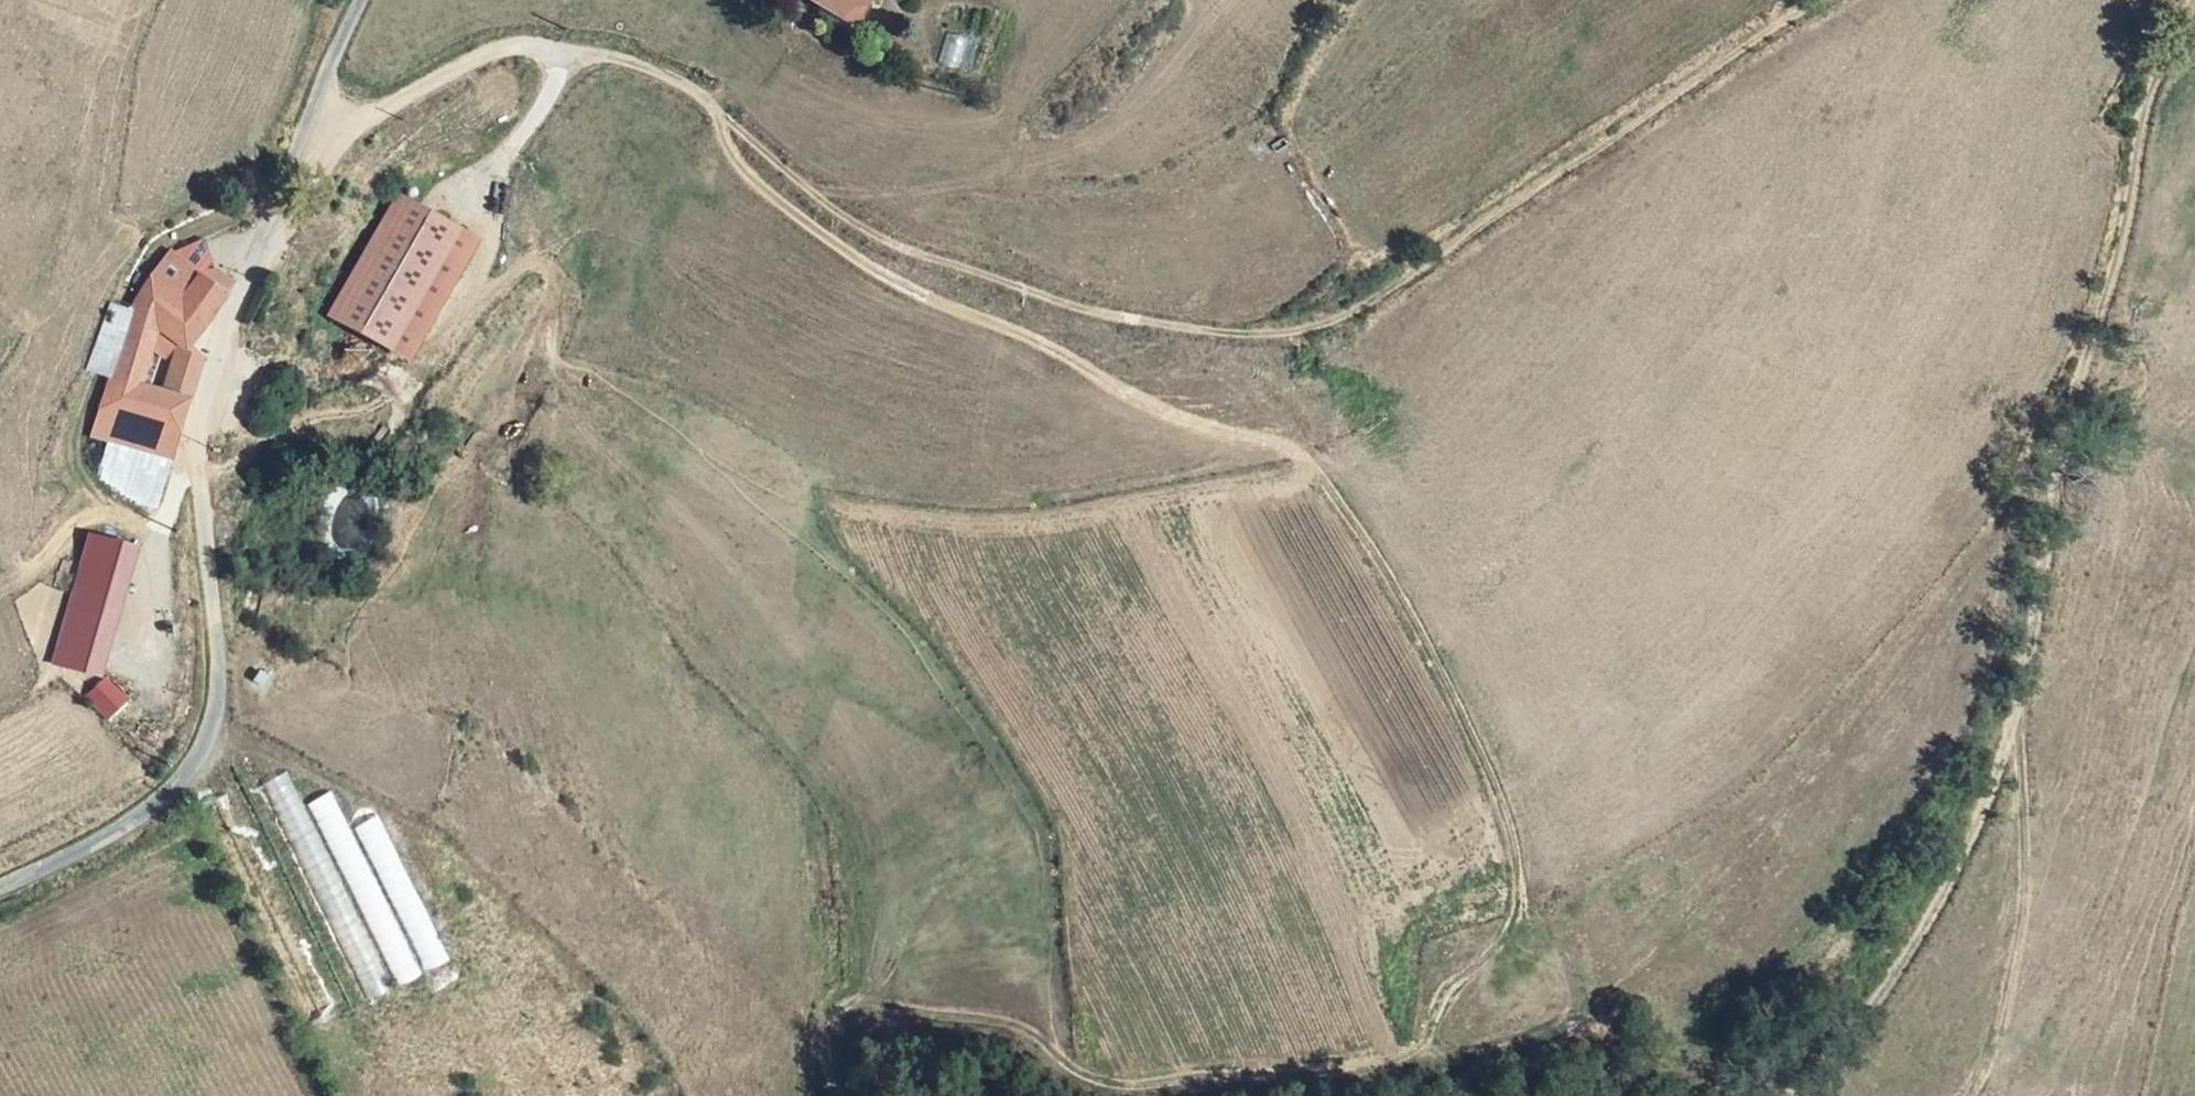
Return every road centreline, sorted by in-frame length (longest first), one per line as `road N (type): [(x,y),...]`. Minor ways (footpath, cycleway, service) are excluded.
road 1 (track): [(1830,0),(1584,158),(1356,320),(1270,338),(1100,317),(894,249),(713,108),(626,59),(559,51)]
road 2 (track): [(1792,1095),(1920,959),(1978,836),(2014,740),(2041,612),(2052,446),(2117,267),(2155,90),(2194,4)]
road 3 (unclassified): [(256,272),(217,366),(202,432),(213,724),(162,807),(0,895)]
road 4 (unclassified): [(256,272),(339,44),(365,0)]

